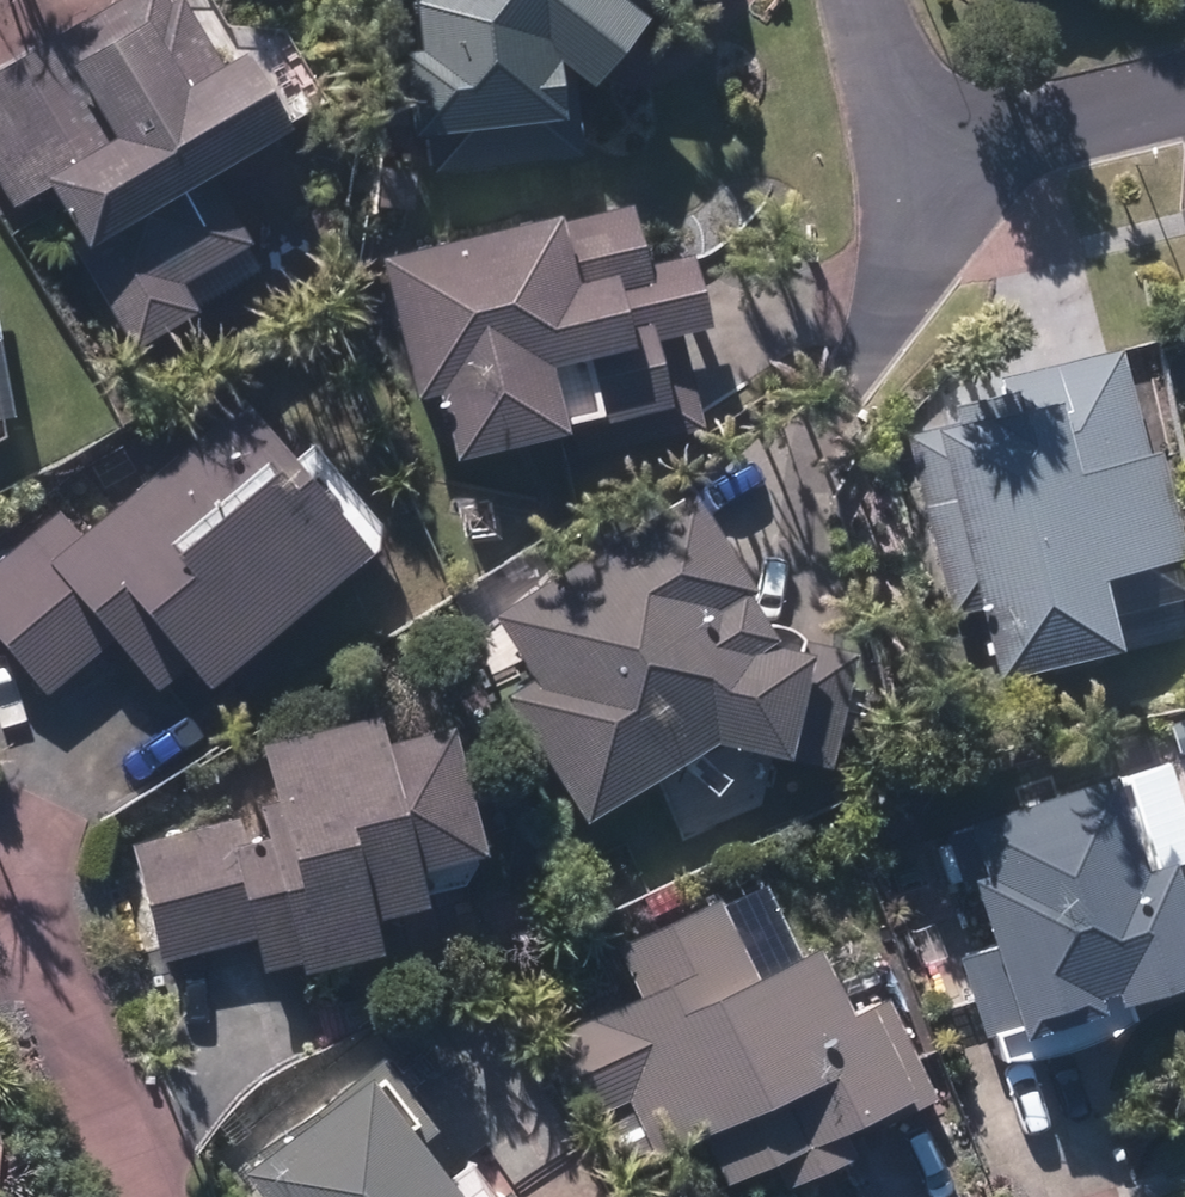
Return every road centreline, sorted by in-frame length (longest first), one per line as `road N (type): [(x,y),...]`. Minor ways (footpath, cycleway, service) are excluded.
road 1 (residential): [(1184,92),(949,154)]
road 2 (residential): [(949,154),(865,350)]
road 3 (residential): [(864,0),(889,82),(949,154)]

